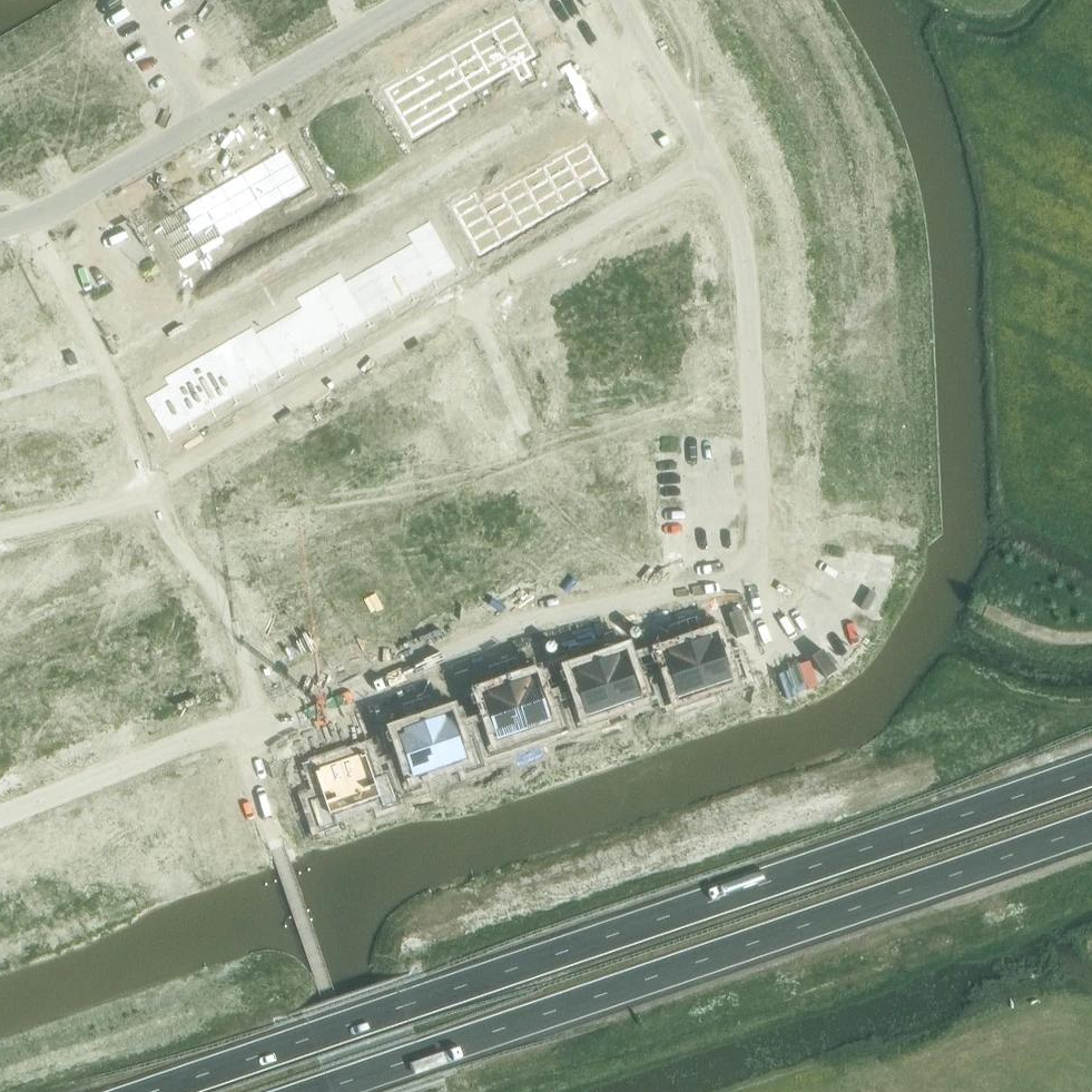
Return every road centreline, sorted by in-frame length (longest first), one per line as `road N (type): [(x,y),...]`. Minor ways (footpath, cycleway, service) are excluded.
road 1 (track): [(266,718),(348,700),(599,603),(724,585),(747,569),(759,540),(738,228),(727,184),(618,0)]
road 2 (trunk): [(1091,771),(154,1091)]
road 3 (trunk): [(320,1091),(1091,830)]
road 4 (residential): [(0,533),(149,492),(398,334),(710,153)]
road 5 (tertiary): [(415,0),(205,123)]
road 6 (tertiary): [(205,123),(80,196),(0,227)]
road 7 (residential): [(205,123),(136,0)]

